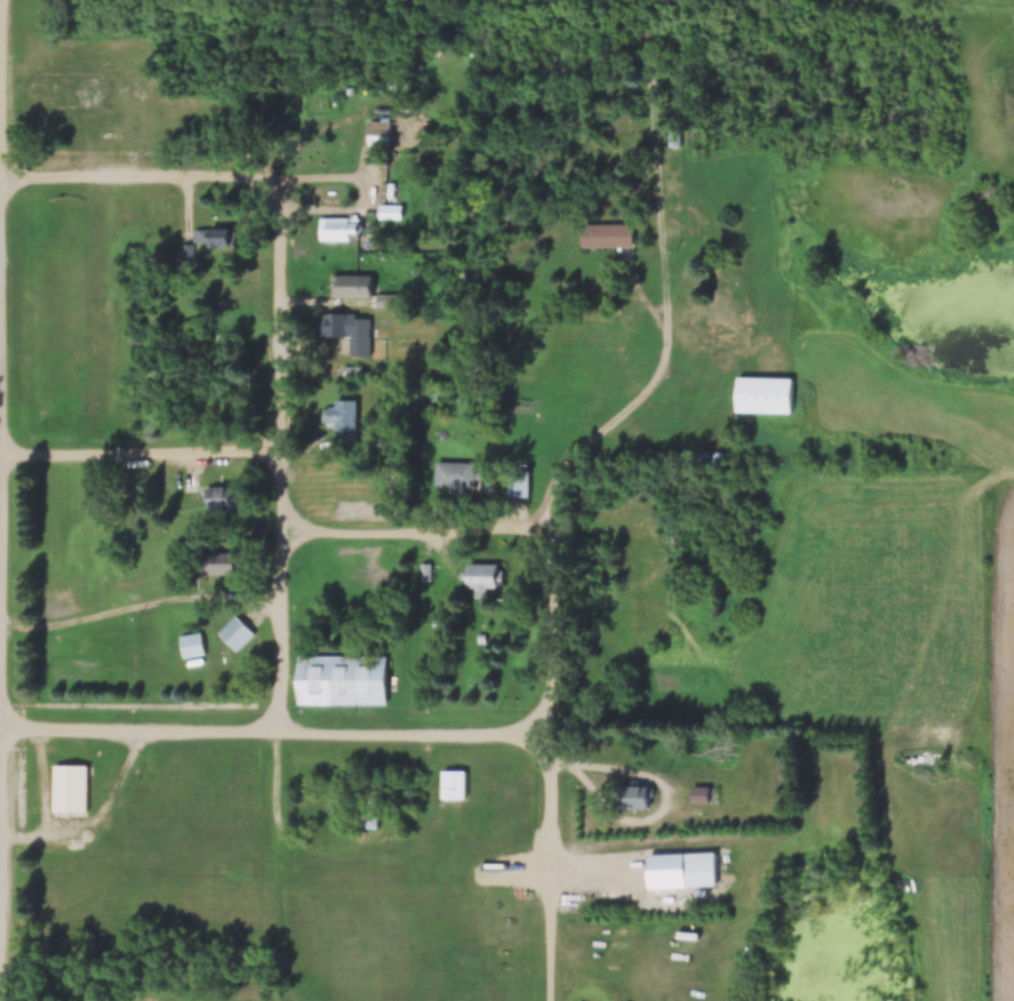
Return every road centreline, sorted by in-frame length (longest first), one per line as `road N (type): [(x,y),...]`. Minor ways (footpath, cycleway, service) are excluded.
road 1 (residential): [(543,521),(566,472),(657,391),(670,368),(655,157),(638,58),(641,0)]
road 2 (residential): [(281,736),(283,182)]
road 3 (residential): [(541,742),(515,735),(0,732)]
road 4 (residential): [(283,182),(0,181)]
road 5 (residential): [(282,455),(0,454)]
road 6 (residential): [(543,521),(529,530),(426,538),(283,537)]
road 7 (residential): [(556,1000),(556,765),(541,742)]
road 8 (residential): [(0,696),(0,454)]
road 9 (residential): [(515,735),(548,713),(556,696),(554,535),(543,521)]

